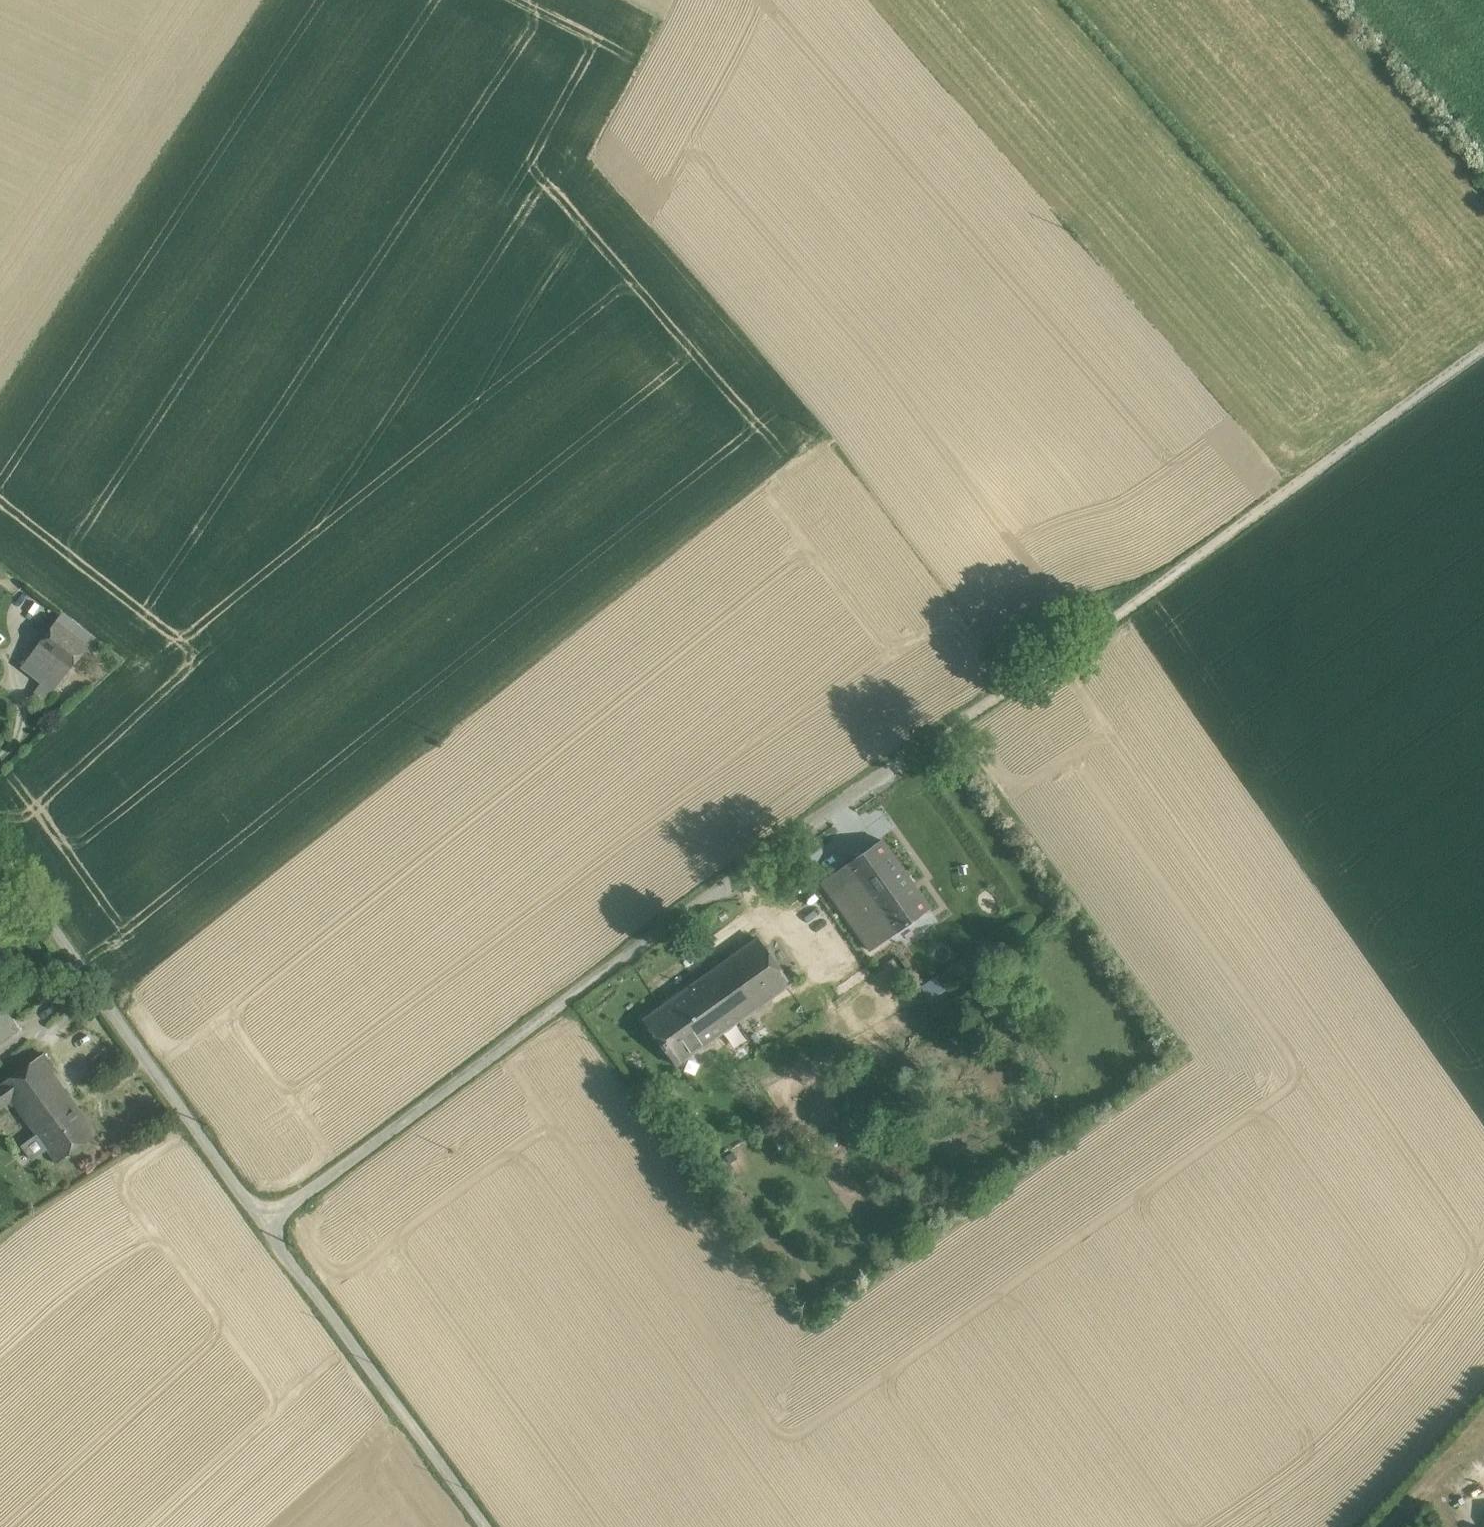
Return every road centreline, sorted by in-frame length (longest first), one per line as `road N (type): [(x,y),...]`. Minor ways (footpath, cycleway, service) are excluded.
road 1 (unclassified): [(266,1209),(1483,349)]
road 2 (unclassified): [(0,835),(266,1209)]
road 3 (unclassified): [(266,1209),(494,1526)]
road 4 (track): [(736,879),(754,916),(685,971)]

